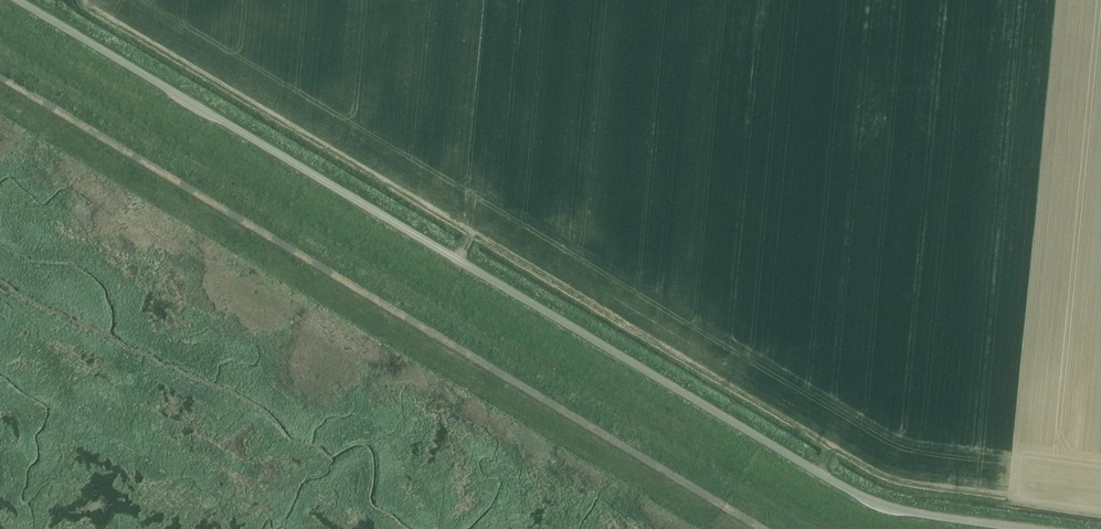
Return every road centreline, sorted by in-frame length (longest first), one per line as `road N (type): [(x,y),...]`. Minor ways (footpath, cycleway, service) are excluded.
road 1 (unclassified): [(1024,528),(865,500),(16,0)]
road 2 (track): [(758,528),(0,76)]

